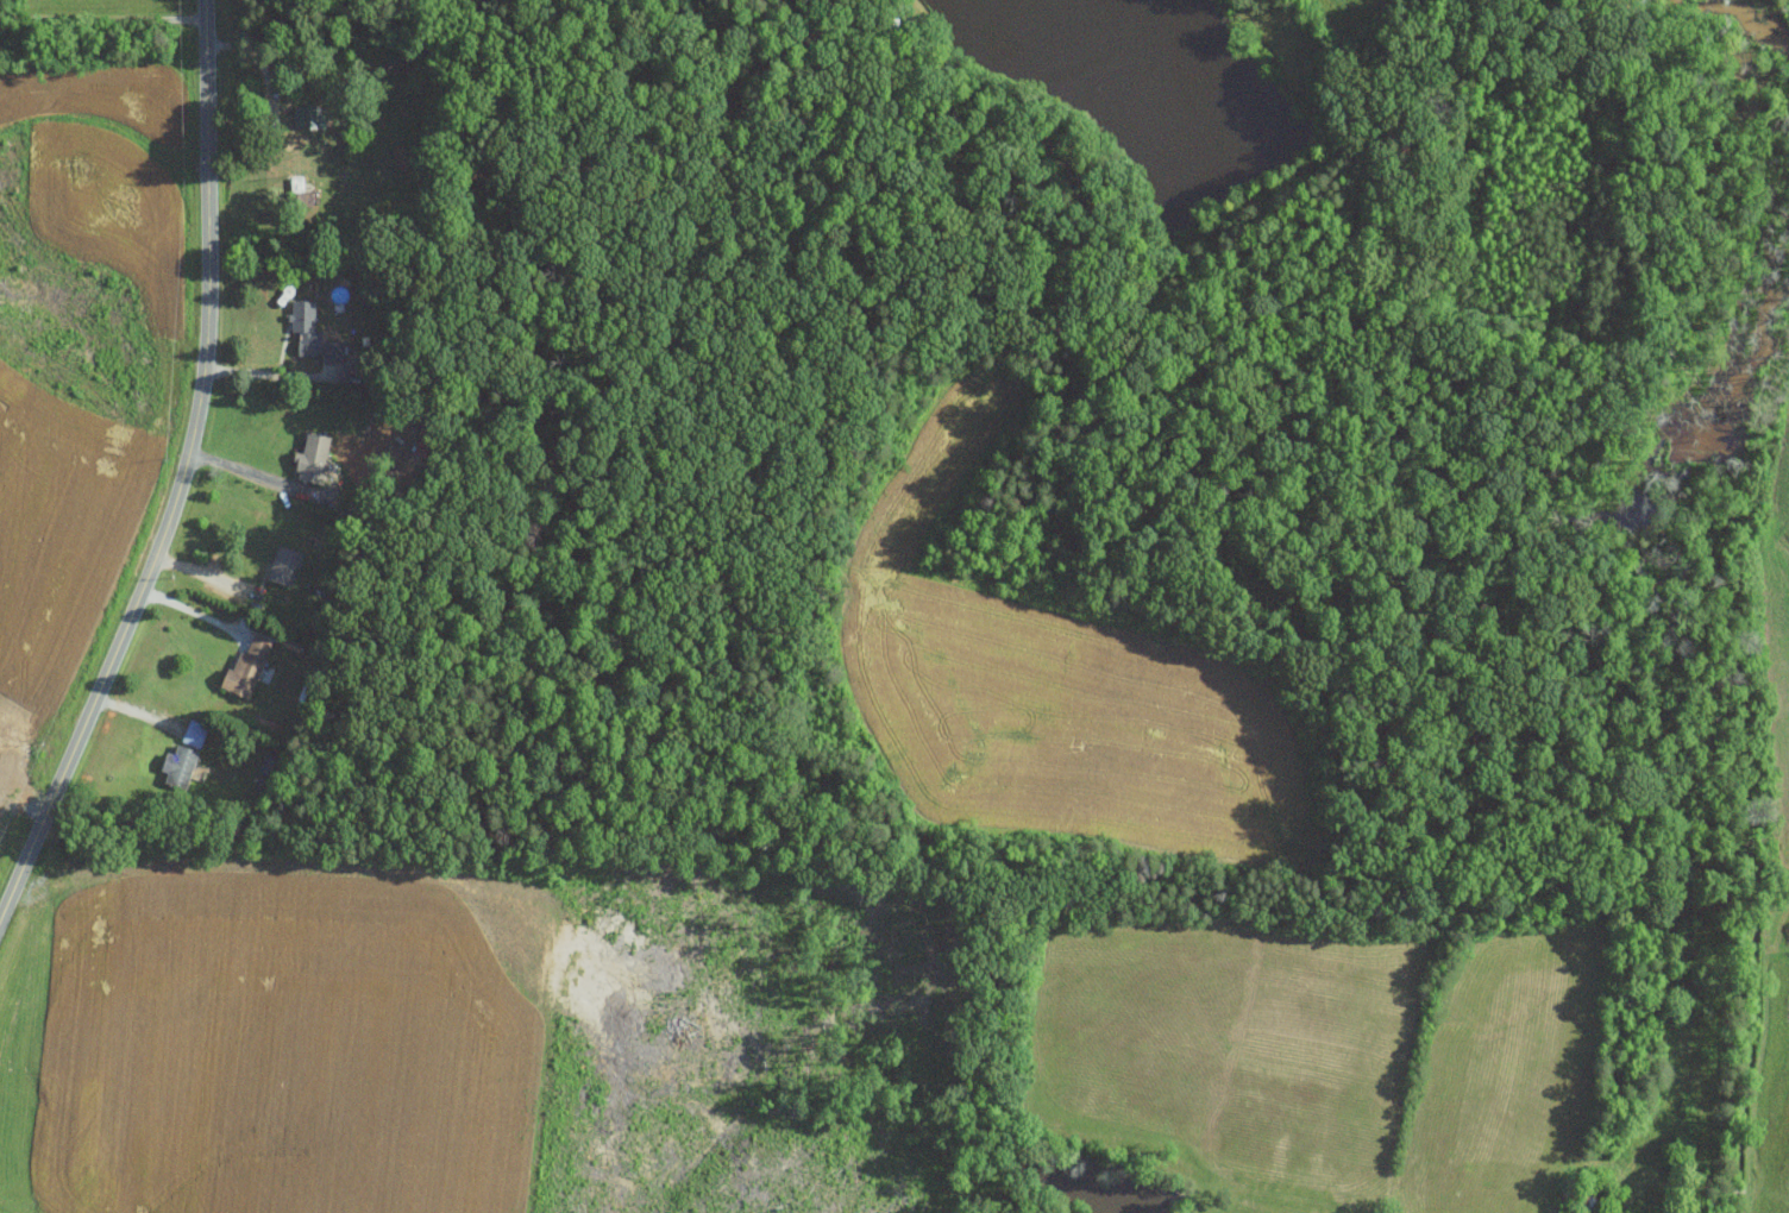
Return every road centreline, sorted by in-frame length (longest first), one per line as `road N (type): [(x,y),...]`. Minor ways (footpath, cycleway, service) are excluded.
road 1 (tertiary): [(0,920),(184,486),(209,307),(206,0)]

